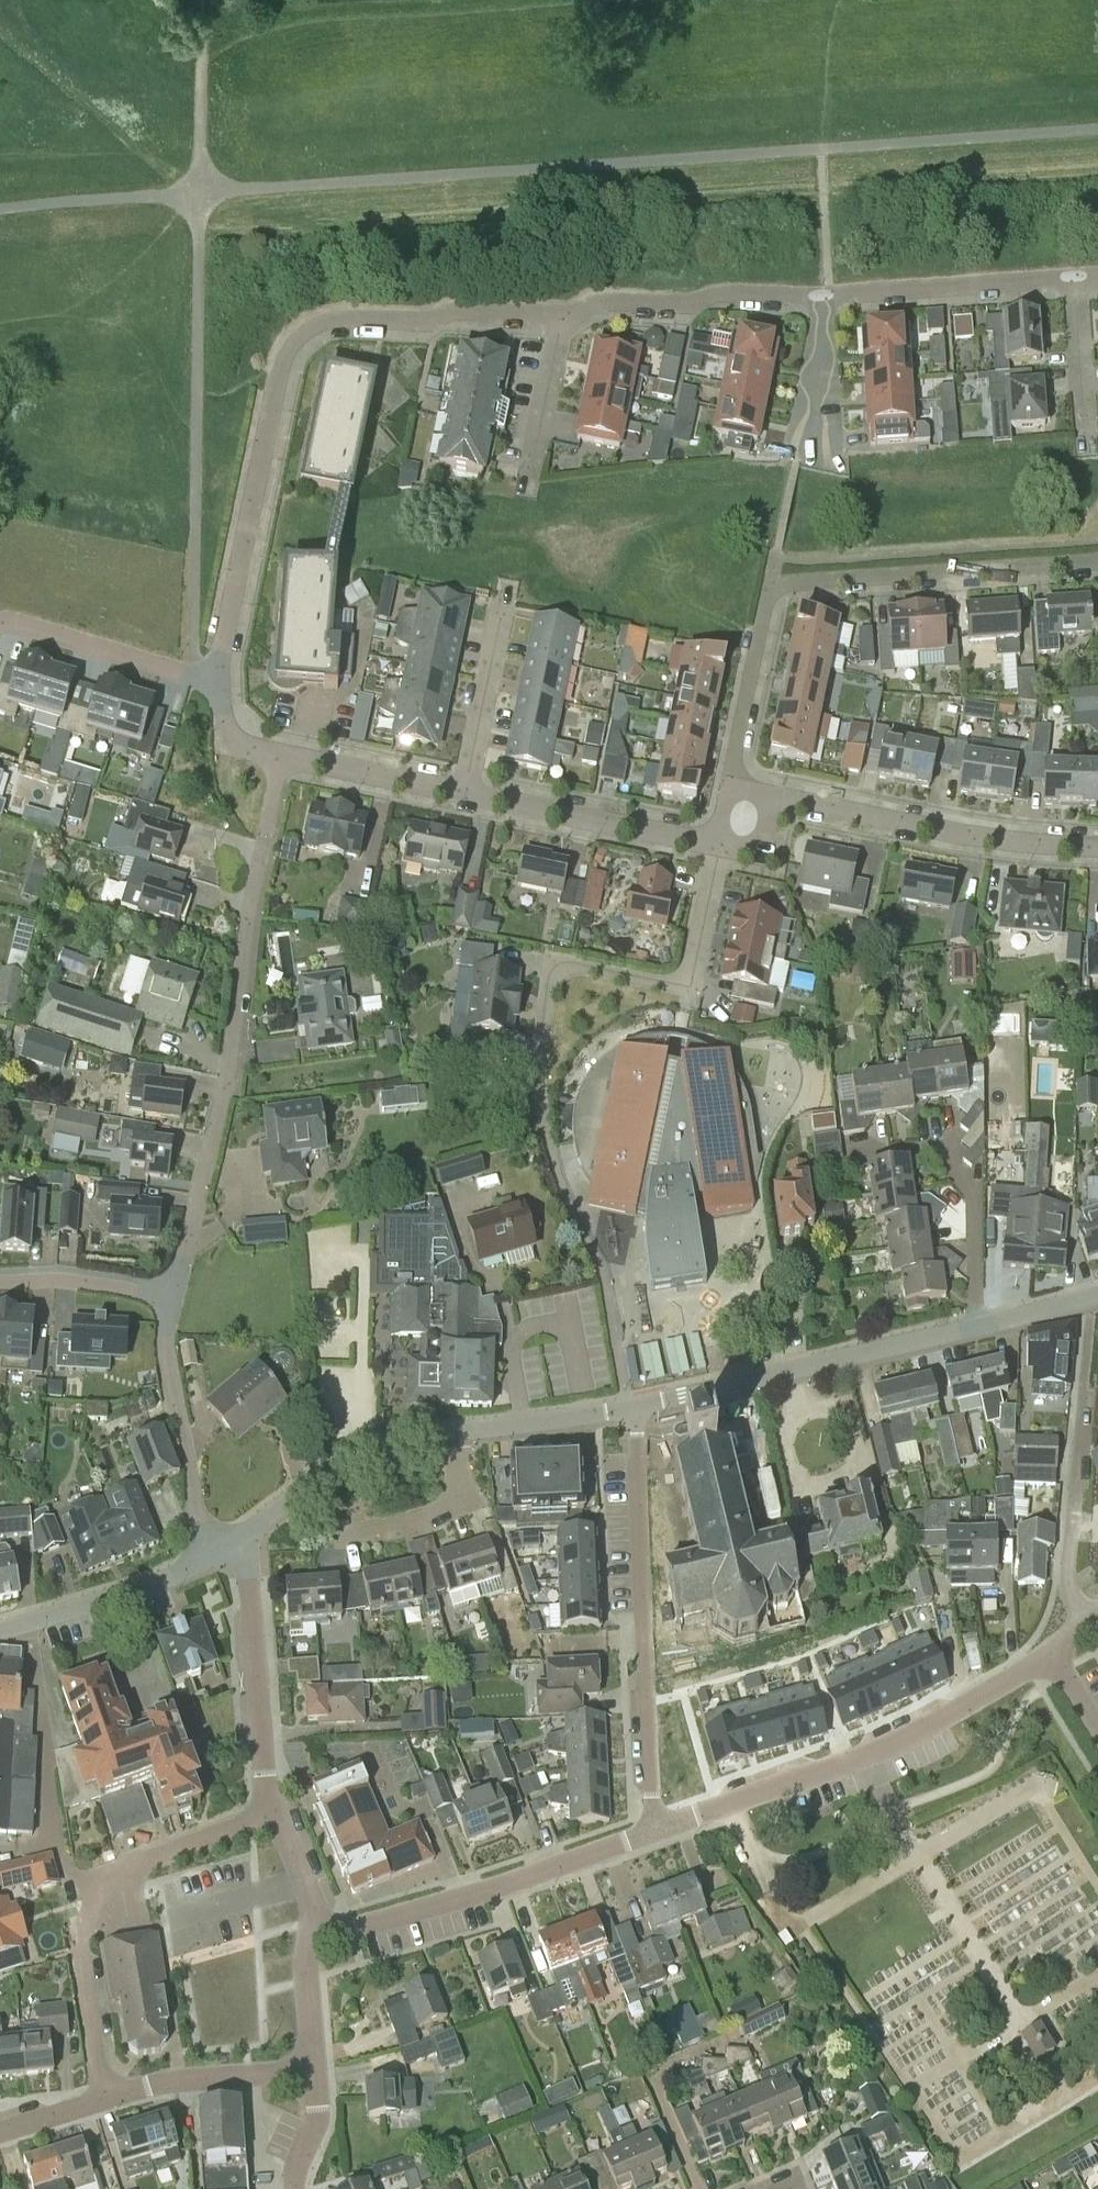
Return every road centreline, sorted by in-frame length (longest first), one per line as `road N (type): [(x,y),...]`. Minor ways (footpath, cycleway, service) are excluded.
road 1 (residential): [(214,683),(281,356),(290,342),(340,317),(431,321),(451,309),(560,314)]
road 2 (residential): [(742,818),(732,776),(769,586),(1097,563)]
road 3 (residential): [(172,1301),(222,1097),(279,755)]
road 4 (residential): [(27,1623),(59,1854),(85,1900),(76,1950),(99,2102)]
road 5 (unclassified): [(191,676),(200,193)]
road 6 (residential): [(224,1547),(336,1467),(384,1446),(634,1407)]
road 7 (residential): [(1048,1652),(898,1742),(653,1831)]
road 8 (residential): [(634,1407),(653,1831)]
road 9 (residential): [(327,1935),(265,1791),(248,1576),(224,1547)]
road 10 (residential): [(539,1056),(549,971),(560,962),(688,987),(718,843)]
road 11 (residential): [(742,818),(762,795),(949,832),(1097,846)]
road 12 (residential): [(634,1407),(975,1330)]
road 13 (residential): [(653,1831),(327,1935)]
road 14 (residential): [(560,314),(595,301),(694,303),(711,291),(823,297)]
road 15 (residential): [(975,1330),(974,1193),(938,1148),(870,1157)]
road 16 (residential): [(224,1547),(197,1519),(170,1392),(172,1301)]
road 17 (residential): [(464,791),(718,843)]
road 18 (residential): [(823,297),(1073,280)]
road 19 (track): [(0,44),(111,137),(200,193)]
road 20 (residential): [(1084,1400),(1067,1581),(1086,1622)]
road 21 (residential): [(99,2102),(177,2082),(313,2069)]
road 22 (residential): [(27,1623),(181,1572),(224,1547)]
road 23 (residential): [(464,791),(504,590)]
road 24 (residential): [(0,622),(191,676)]
road 25 (track): [(201,0),(200,193)]
road 26 (residential): [(279,755),(464,791)]
road 27 (residential): [(526,491),(560,314)]
road 28 (residential): [(172,1301),(66,1278),(0,1279)]
road 29 (residential): [(1086,450),(1073,280)]
road 30 (residential): [(811,445),(823,297)]
road 31 (residential): [(313,2069),(306,1954),(327,1935)]
road 32 (residential): [(975,1330),(1097,1295)]
road 33 (residential): [(295,2188),(318,2119),(313,2069)]

